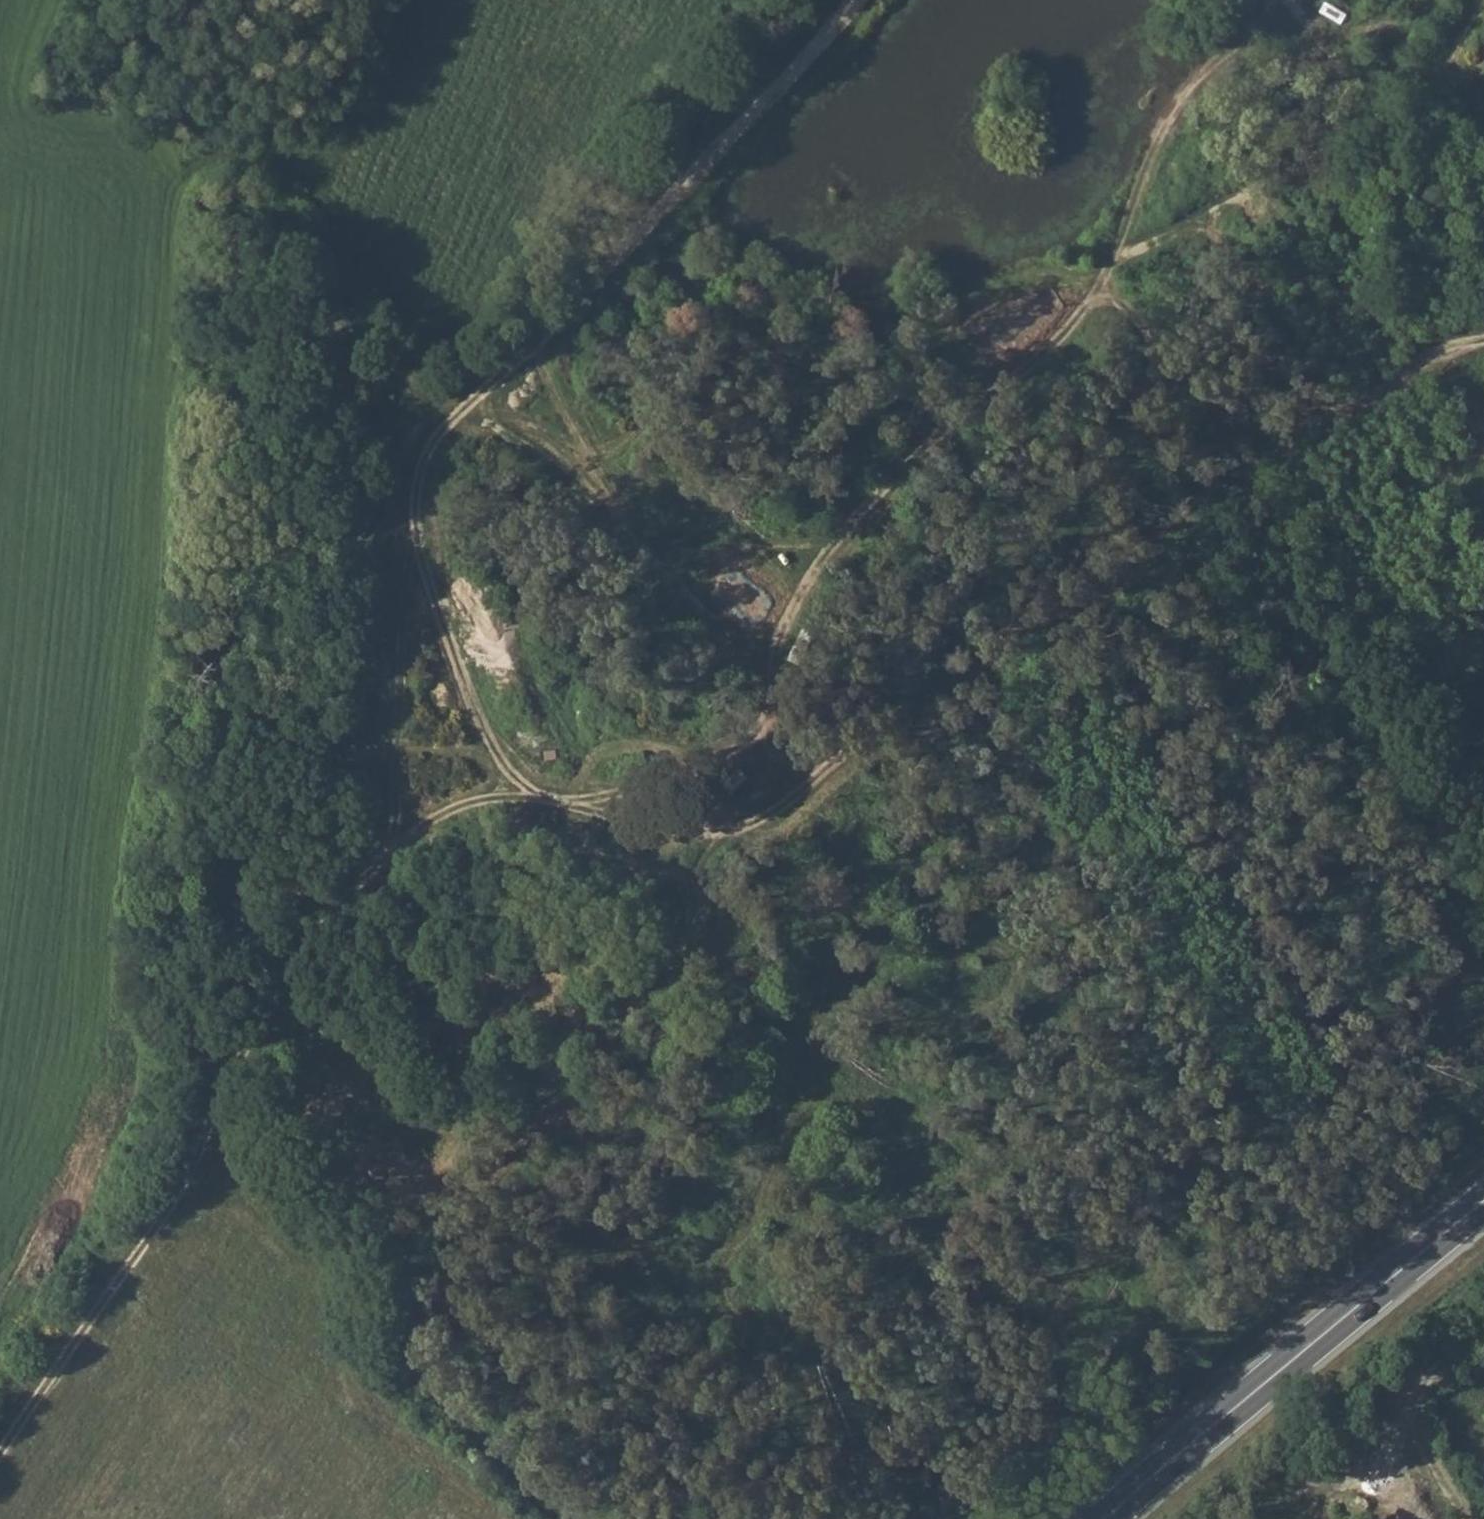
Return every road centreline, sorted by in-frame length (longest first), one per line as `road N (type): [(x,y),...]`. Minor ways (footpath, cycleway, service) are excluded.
road 1 (track): [(0,1446),(183,1187),(270,1017),(379,861),(473,794),(570,799),(666,837),(736,831),(1027,630),(1242,465),(1483,340)]
road 2 (track): [(858,0),(503,378),(429,439),(406,503),(390,666),(392,801)]
road 3 (primary): [(1483,1203),(1109,1518)]
road 4 (track): [(1465,1517),(1412,1405),(1420,1378),(1483,1338)]

